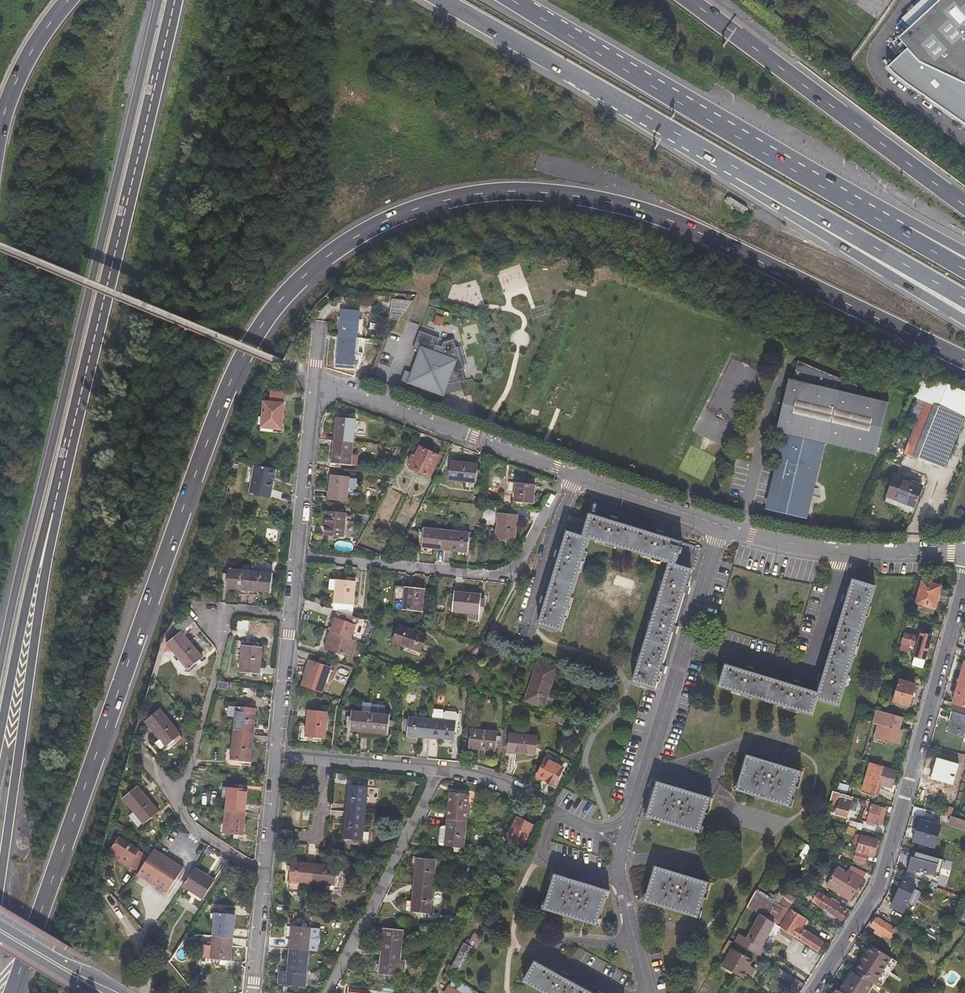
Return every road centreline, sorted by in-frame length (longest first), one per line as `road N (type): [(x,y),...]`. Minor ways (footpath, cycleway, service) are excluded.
road 1 (motorway): [(13,992),(233,379),(272,310),(342,246),(434,203),(490,193),(590,198),(695,230),(964,360)]
road 2 (motorway): [(159,0),(0,665)]
road 3 (residential): [(719,529),(622,849),(622,885),(649,992)]
road 4 (motorway): [(64,463),(174,0)]
road 5 (motorway): [(905,234),(513,0)]
road 6 (residential): [(816,992),(882,887),(964,587)]
road 7 (motorway): [(0,884),(64,463)]
road 8 (motorway): [(964,205),(688,0)]
road 9 (residential): [(296,555),(508,580),(568,474)]
road 10 (motorway): [(442,0),(724,161)]
road 11 (motorway): [(724,161),(755,195),(964,320)]
road 12 (motorway): [(0,736),(64,463)]
road 13 (motorway): [(724,161),(964,298)]
road 14 (residential): [(315,383),(568,474)]
road 15 (residential): [(178,802),(231,617),(289,617)]
road 16 (residential): [(325,992),(438,770)]
road 17 (residential): [(719,529),(813,552),(964,560)]
road 18 (residential): [(296,555),(315,383)]
road 19 (residential): [(568,474),(719,529)]
road 20 (motorway): [(68,0),(28,57),(0,133)]
road 21 (residential): [(276,753),(289,617)]
road 22 (residential): [(324,759),(318,840),(268,836)]
road 23 (secondary): [(107,992),(0,929)]
road 24 (residential): [(254,992),(264,871)]

